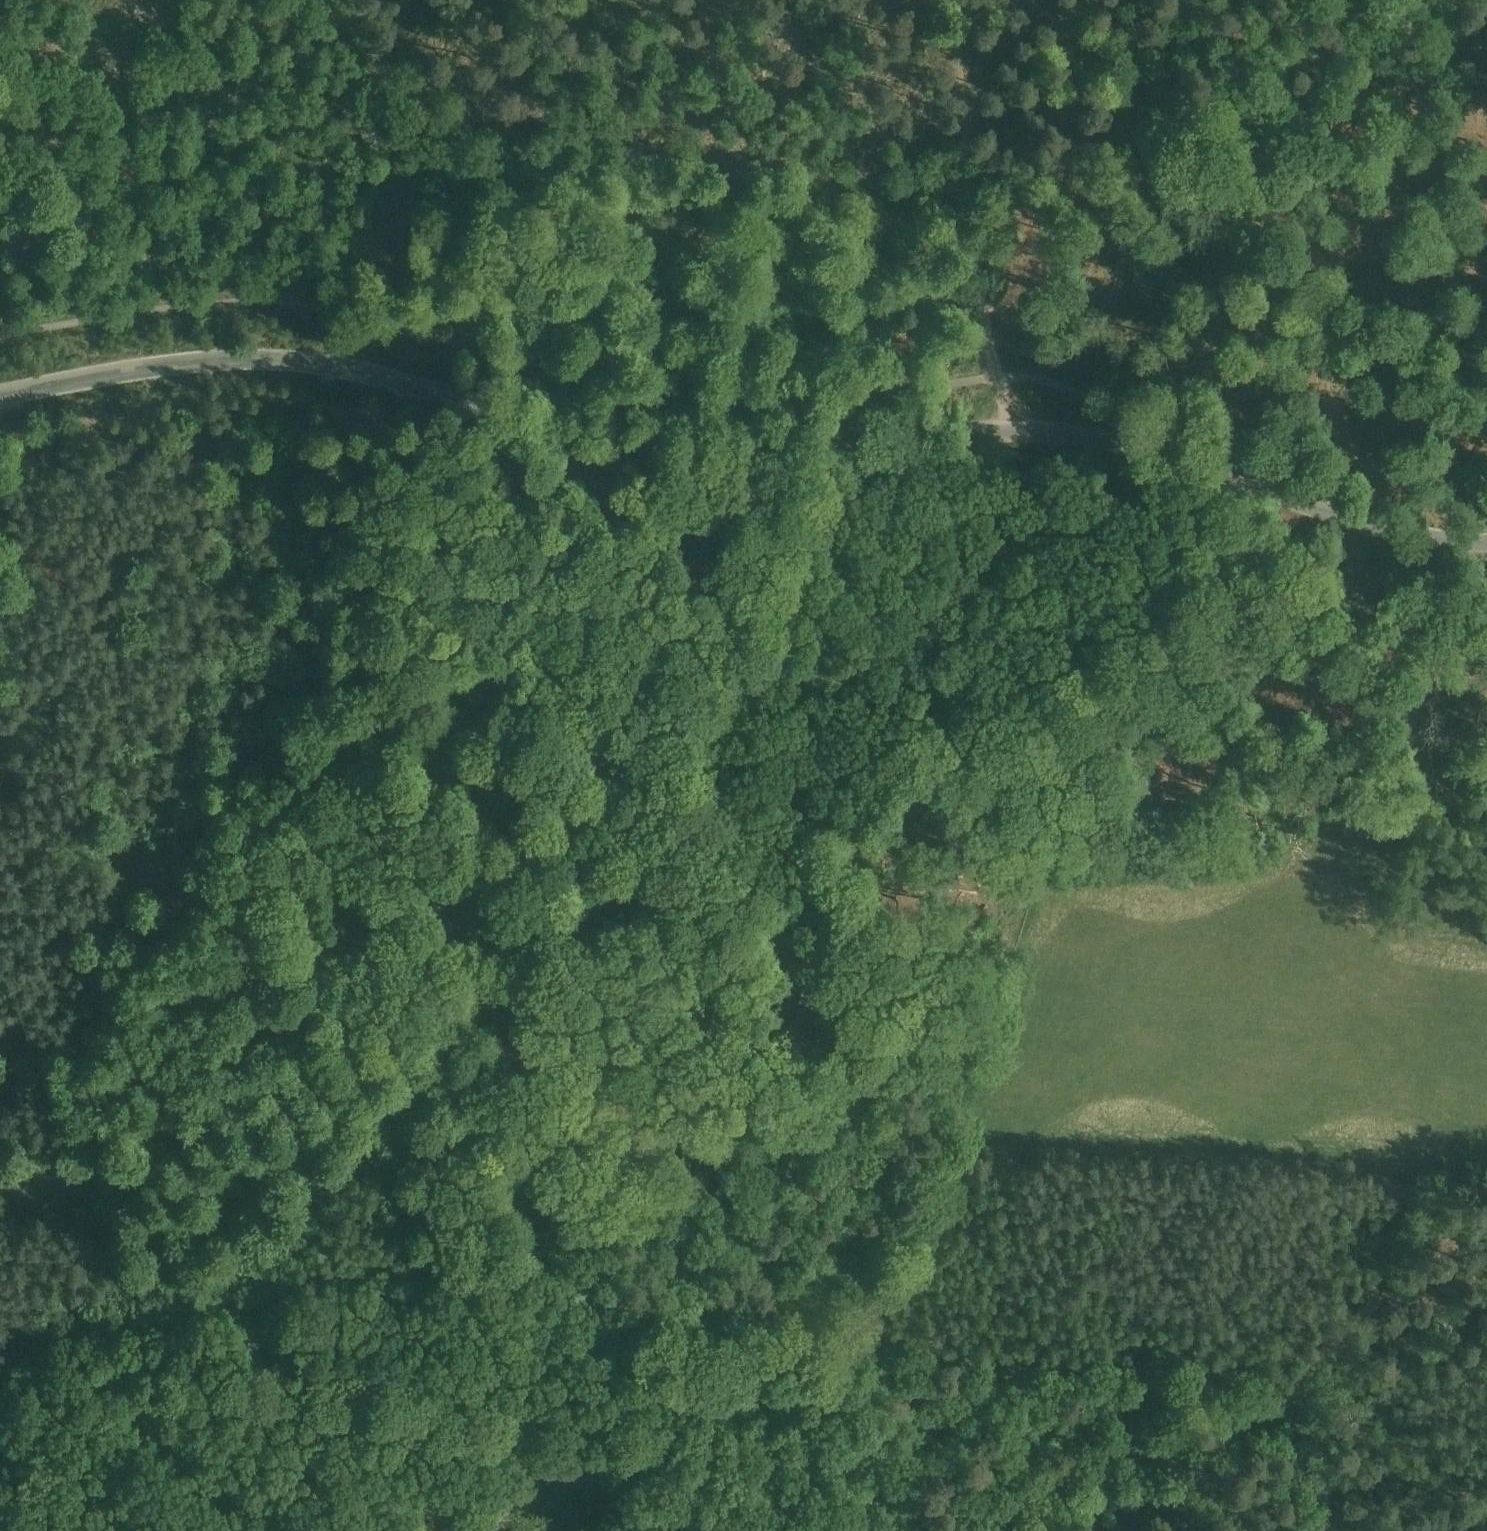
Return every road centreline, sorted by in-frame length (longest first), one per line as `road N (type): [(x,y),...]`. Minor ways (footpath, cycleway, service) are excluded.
road 1 (tertiary): [(1486,543),(1352,521),(1148,451),(1057,432),(643,440),(581,431),(391,378),(264,359),(0,392)]
road 2 (track): [(510,1530),(480,1245),(314,1292),(93,1330),(0,1332)]

